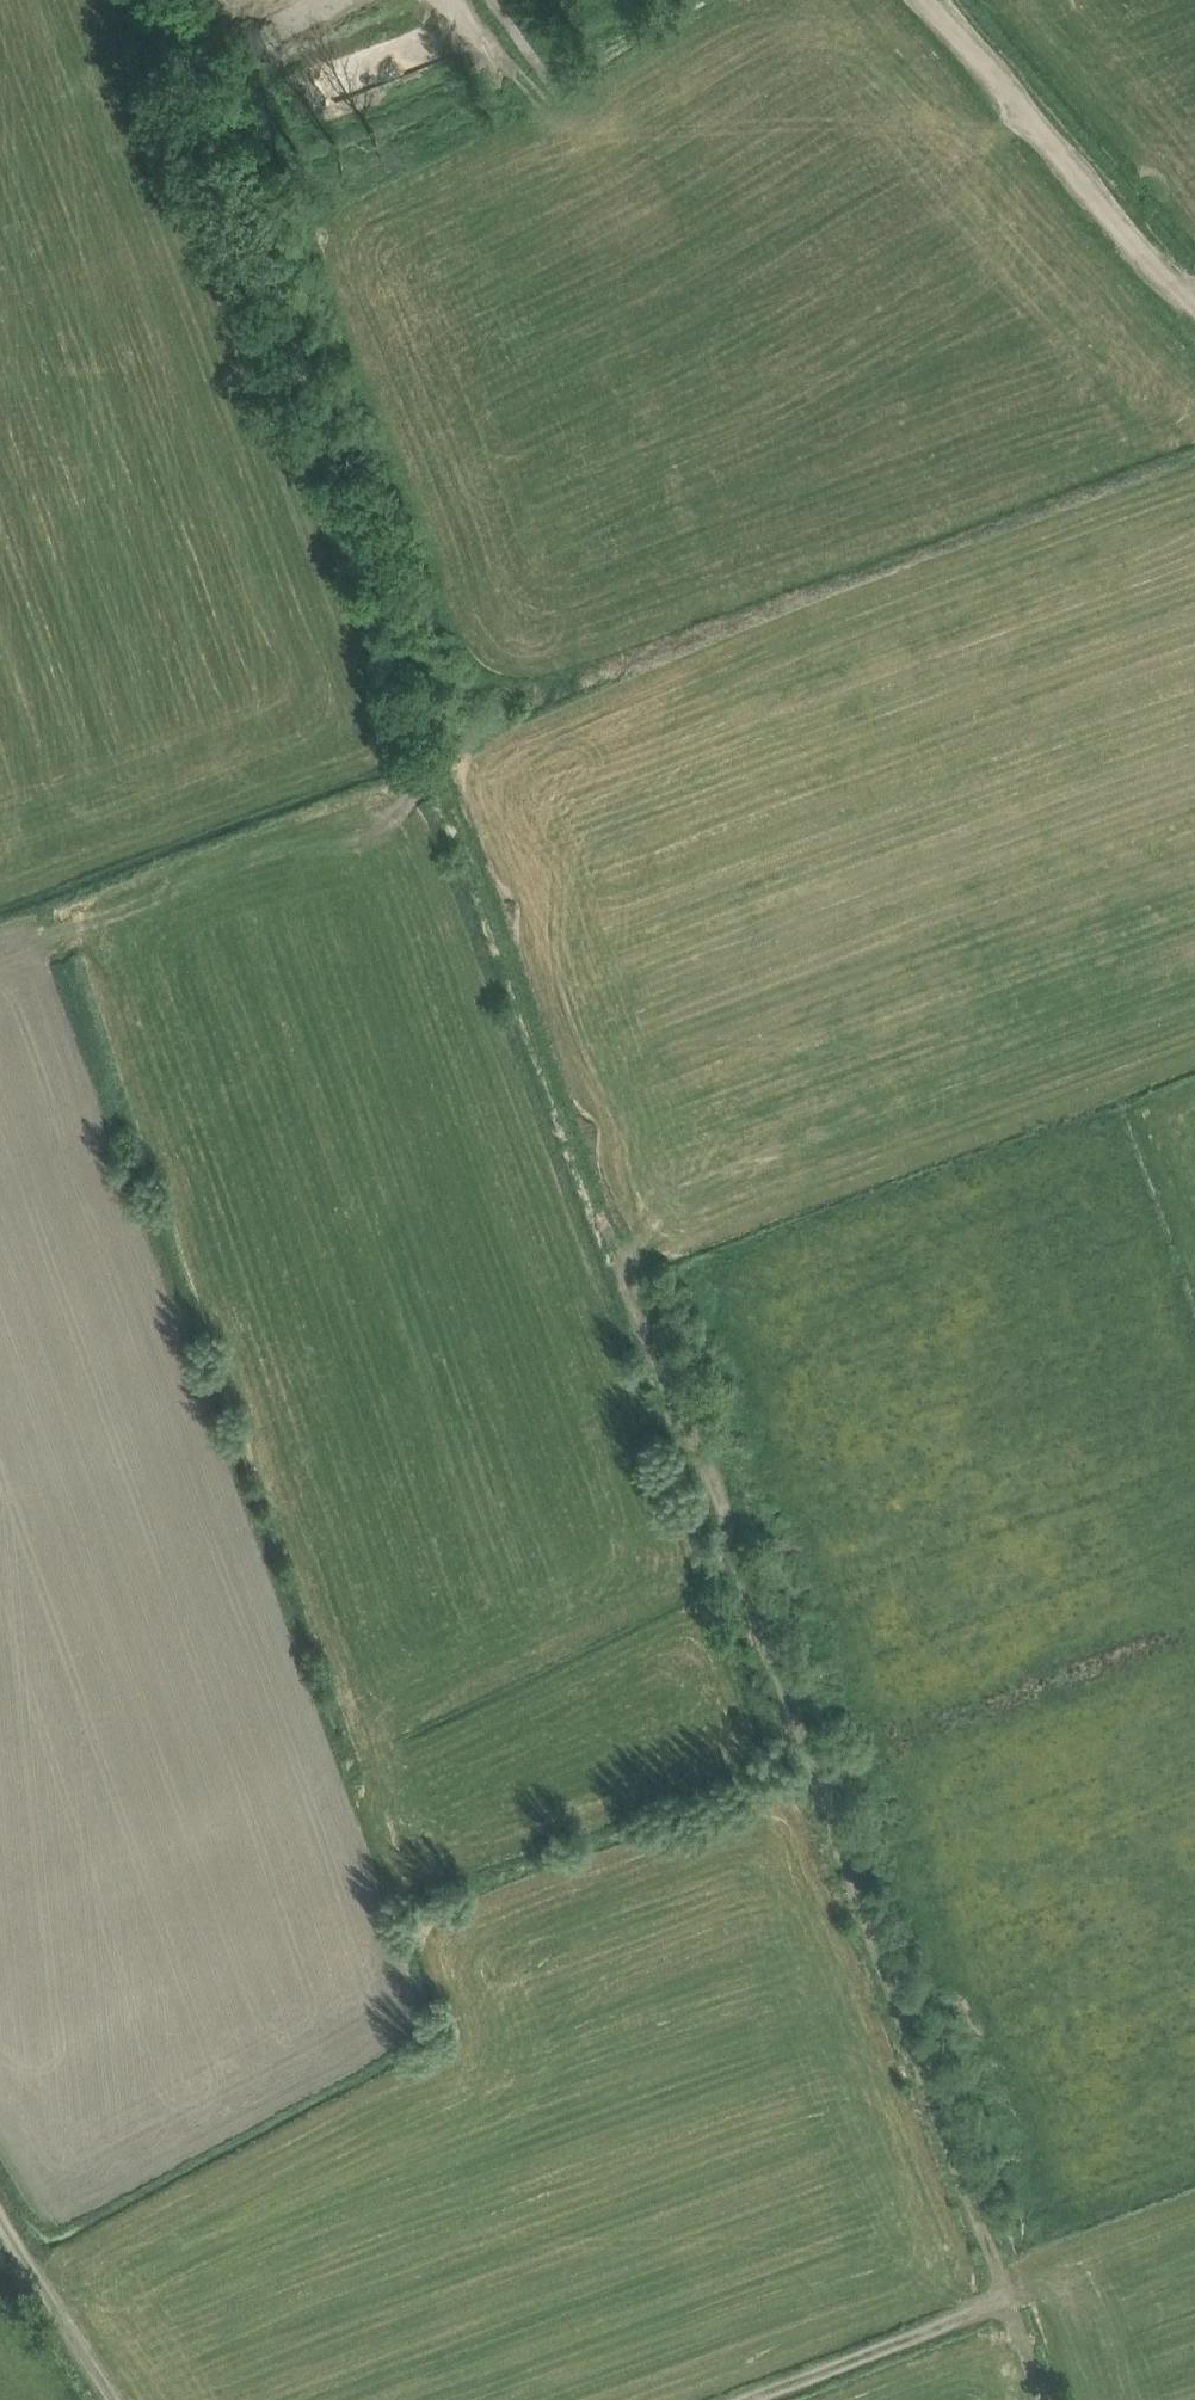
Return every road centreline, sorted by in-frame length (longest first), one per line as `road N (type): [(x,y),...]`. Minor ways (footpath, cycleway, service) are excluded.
road 1 (track): [(170,0),(584,1171),(714,1500),(1045,2399)]
road 2 (track): [(937,0),(1194,306)]
road 3 (track): [(1006,2301),(743,2399)]
road 4 (track): [(111,2399),(0,2223)]

